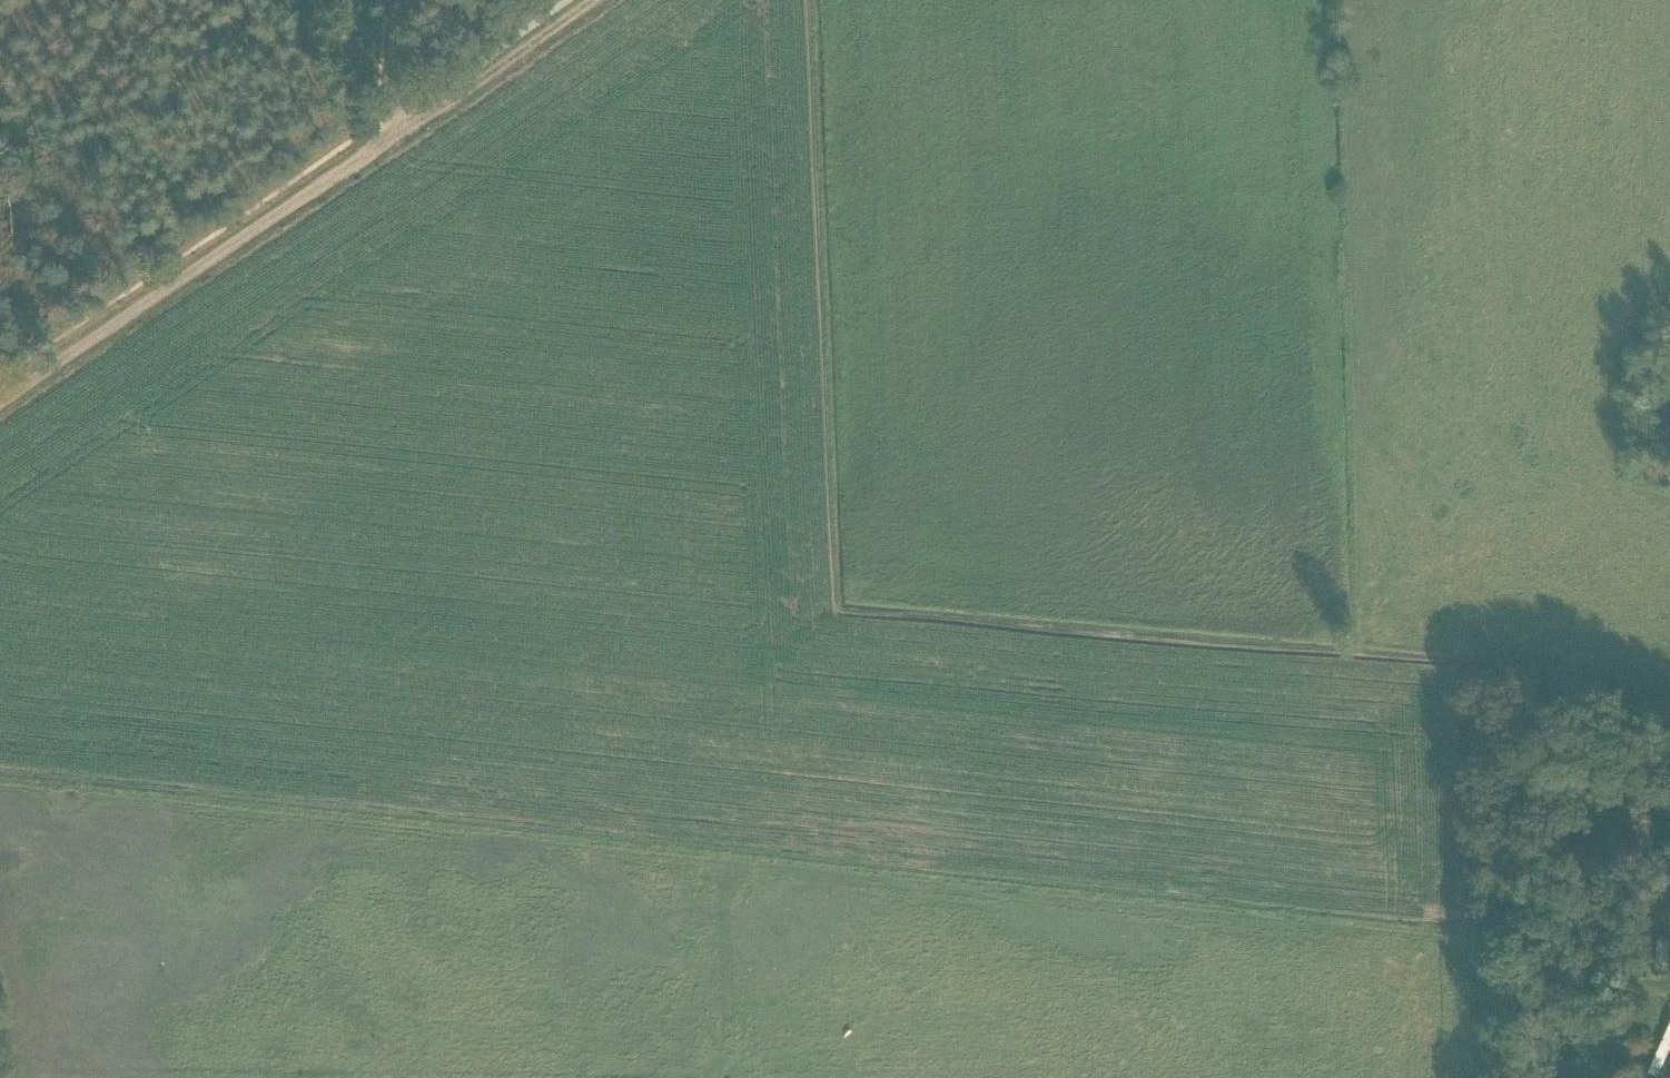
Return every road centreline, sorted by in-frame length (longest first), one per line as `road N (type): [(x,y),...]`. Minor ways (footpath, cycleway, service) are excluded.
road 1 (track): [(403,124),(69,357),(0,393)]
road 2 (track): [(1493,1077),(1504,865),(1536,768),(1585,699),(1669,713)]
road 3 (track): [(591,0),(403,124)]

